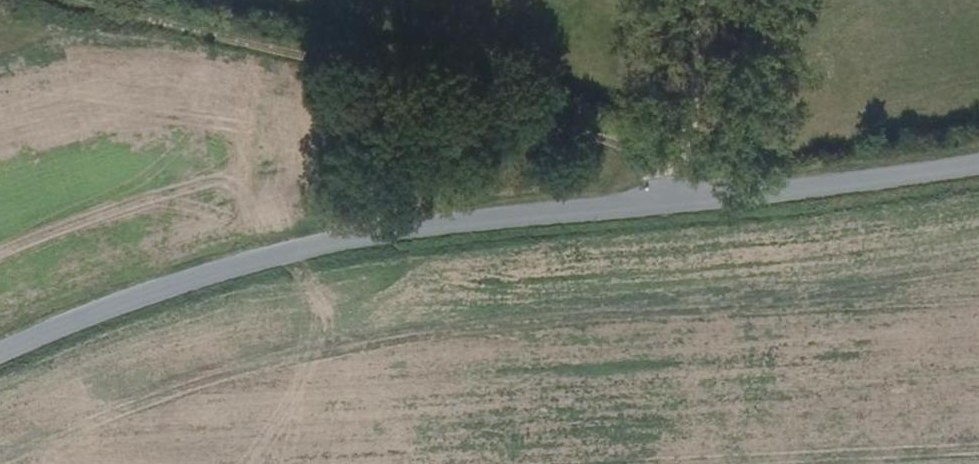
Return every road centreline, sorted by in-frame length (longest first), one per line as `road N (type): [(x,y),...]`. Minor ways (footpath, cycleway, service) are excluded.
road 1 (unclassified): [(0,355),(233,271),(360,240),(978,167)]
road 2 (track): [(675,200),(675,164),(569,126),(58,0)]
road 3 (track): [(675,164),(693,131),(706,0)]

